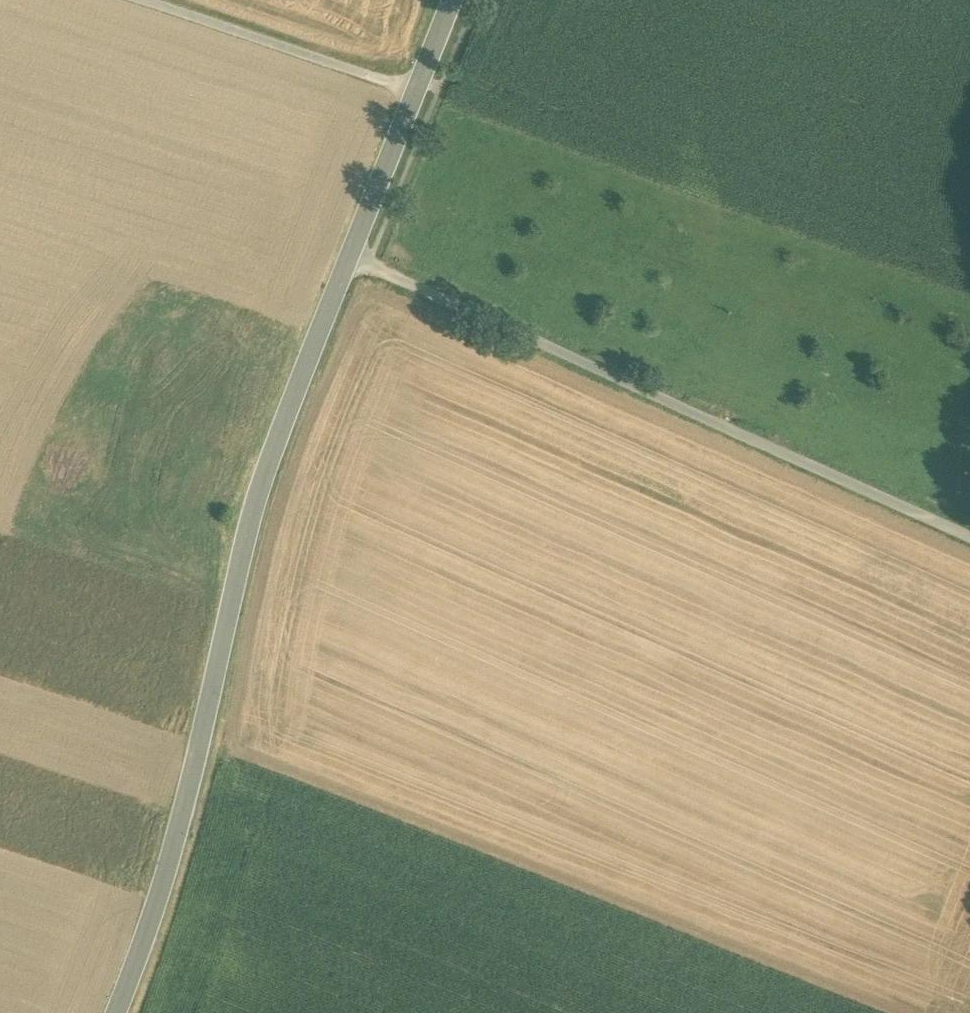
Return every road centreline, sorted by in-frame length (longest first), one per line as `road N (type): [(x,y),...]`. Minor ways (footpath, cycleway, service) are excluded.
road 1 (secondary): [(114,1012),(183,814),(253,505),(353,265),(450,0)]
road 2 (track): [(969,549),(489,320),(353,265)]
road 3 (track): [(145,0),(417,92)]

